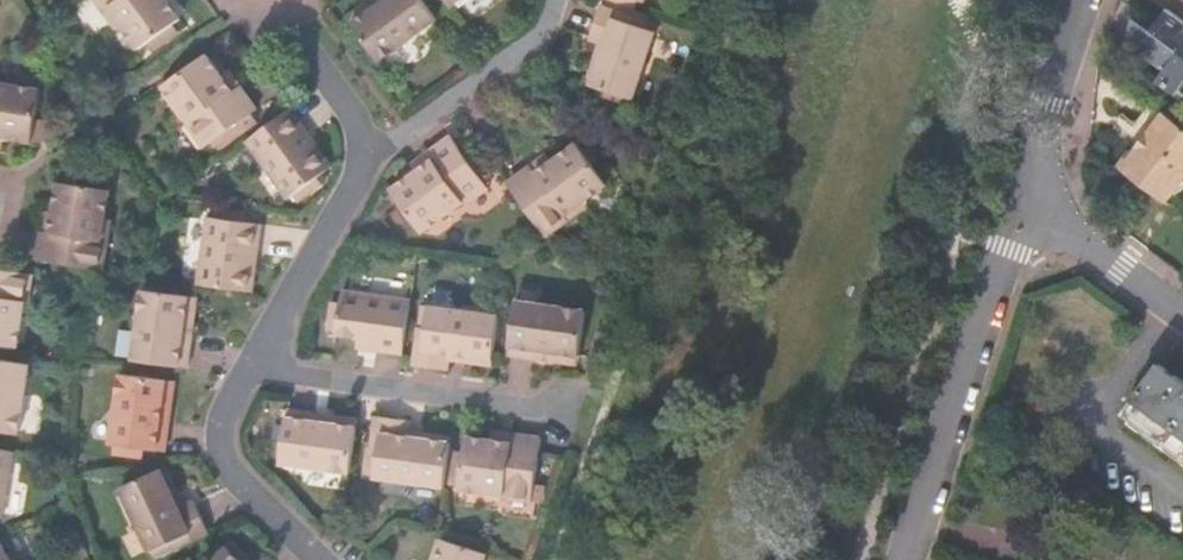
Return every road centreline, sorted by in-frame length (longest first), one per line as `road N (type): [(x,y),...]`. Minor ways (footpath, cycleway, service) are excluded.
road 1 (residential): [(1034,194),(906,559)]
road 2 (residential): [(557,402),(251,386)]
road 3 (residential): [(379,146),(251,386)]
road 4 (residential): [(379,146),(568,17),(575,0)]
road 5 (residential): [(251,386),(233,459),(319,559)]
road 6 (residential): [(1085,0),(1034,194)]
road 7 (residential): [(1034,194),(1182,310)]
road 8 (residential): [(287,0),(379,146)]

